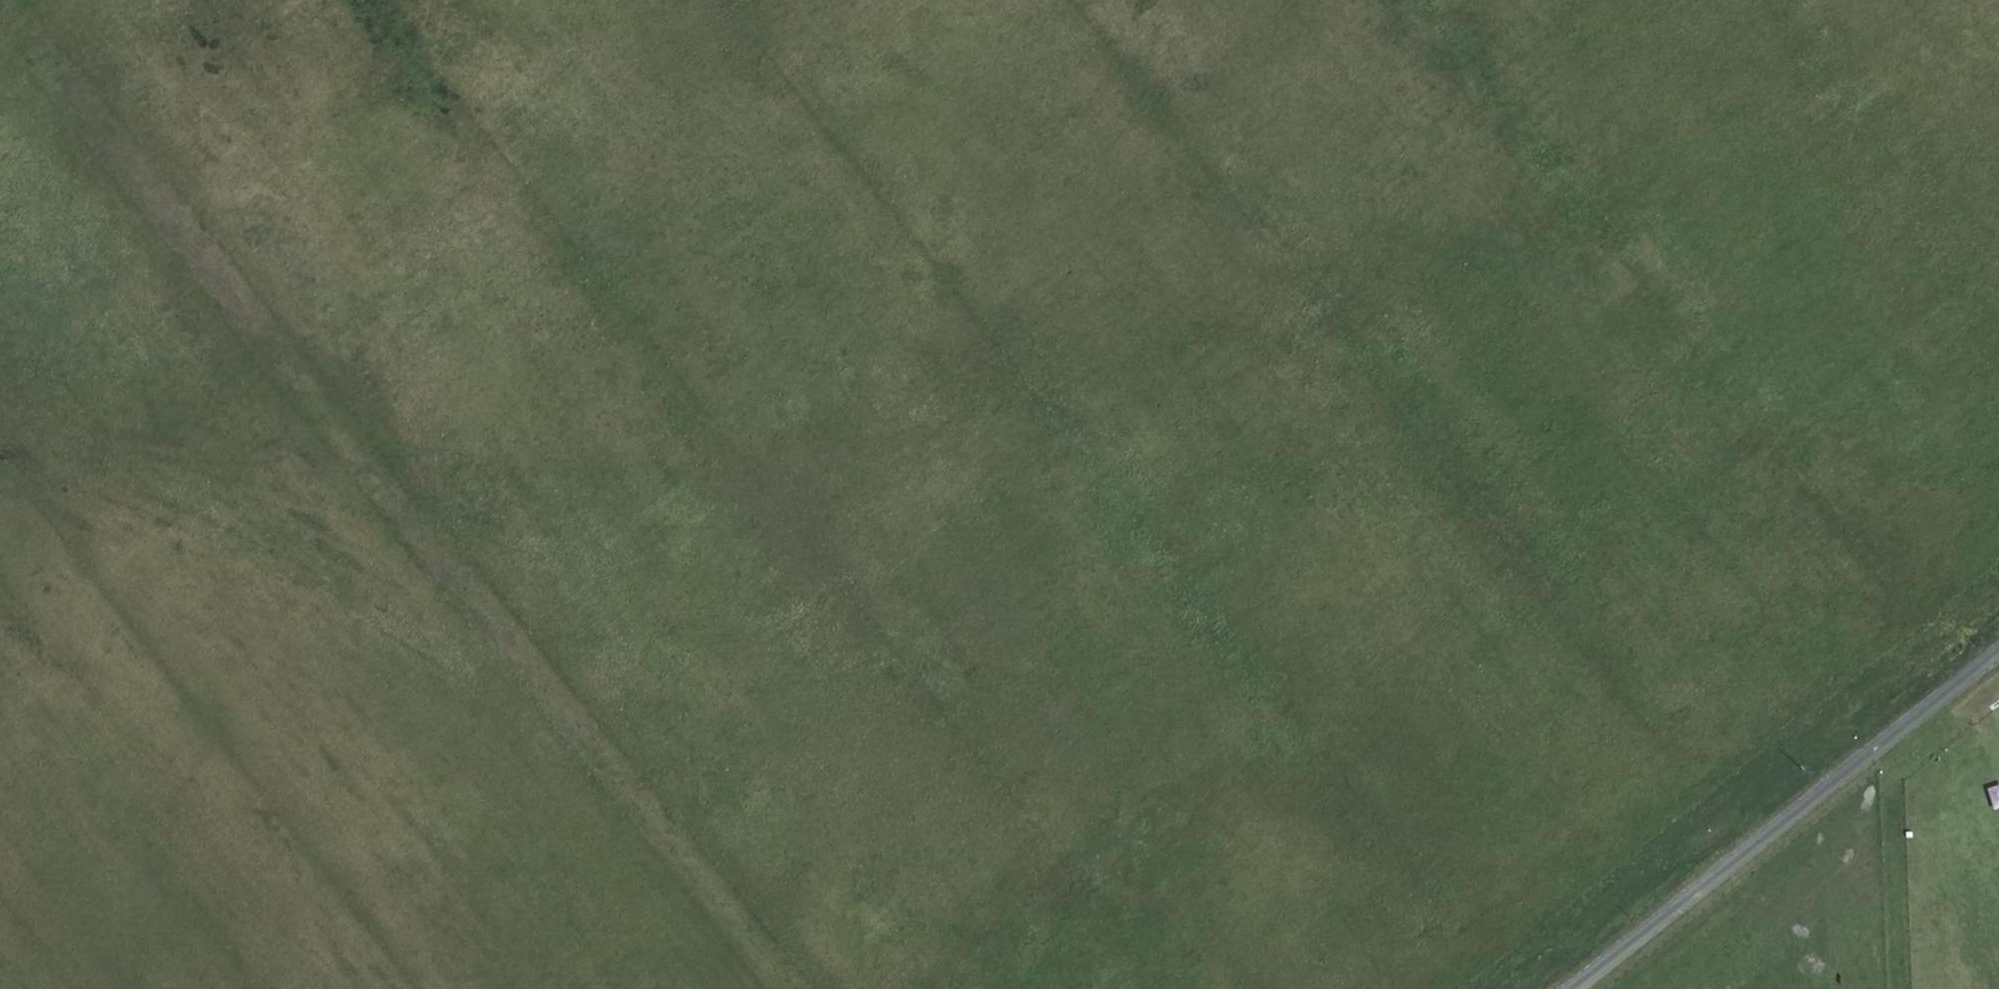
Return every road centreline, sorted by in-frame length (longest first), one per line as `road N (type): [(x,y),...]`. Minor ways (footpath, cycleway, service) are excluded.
road 1 (unclassified): [(1998,651),(1568,988)]

